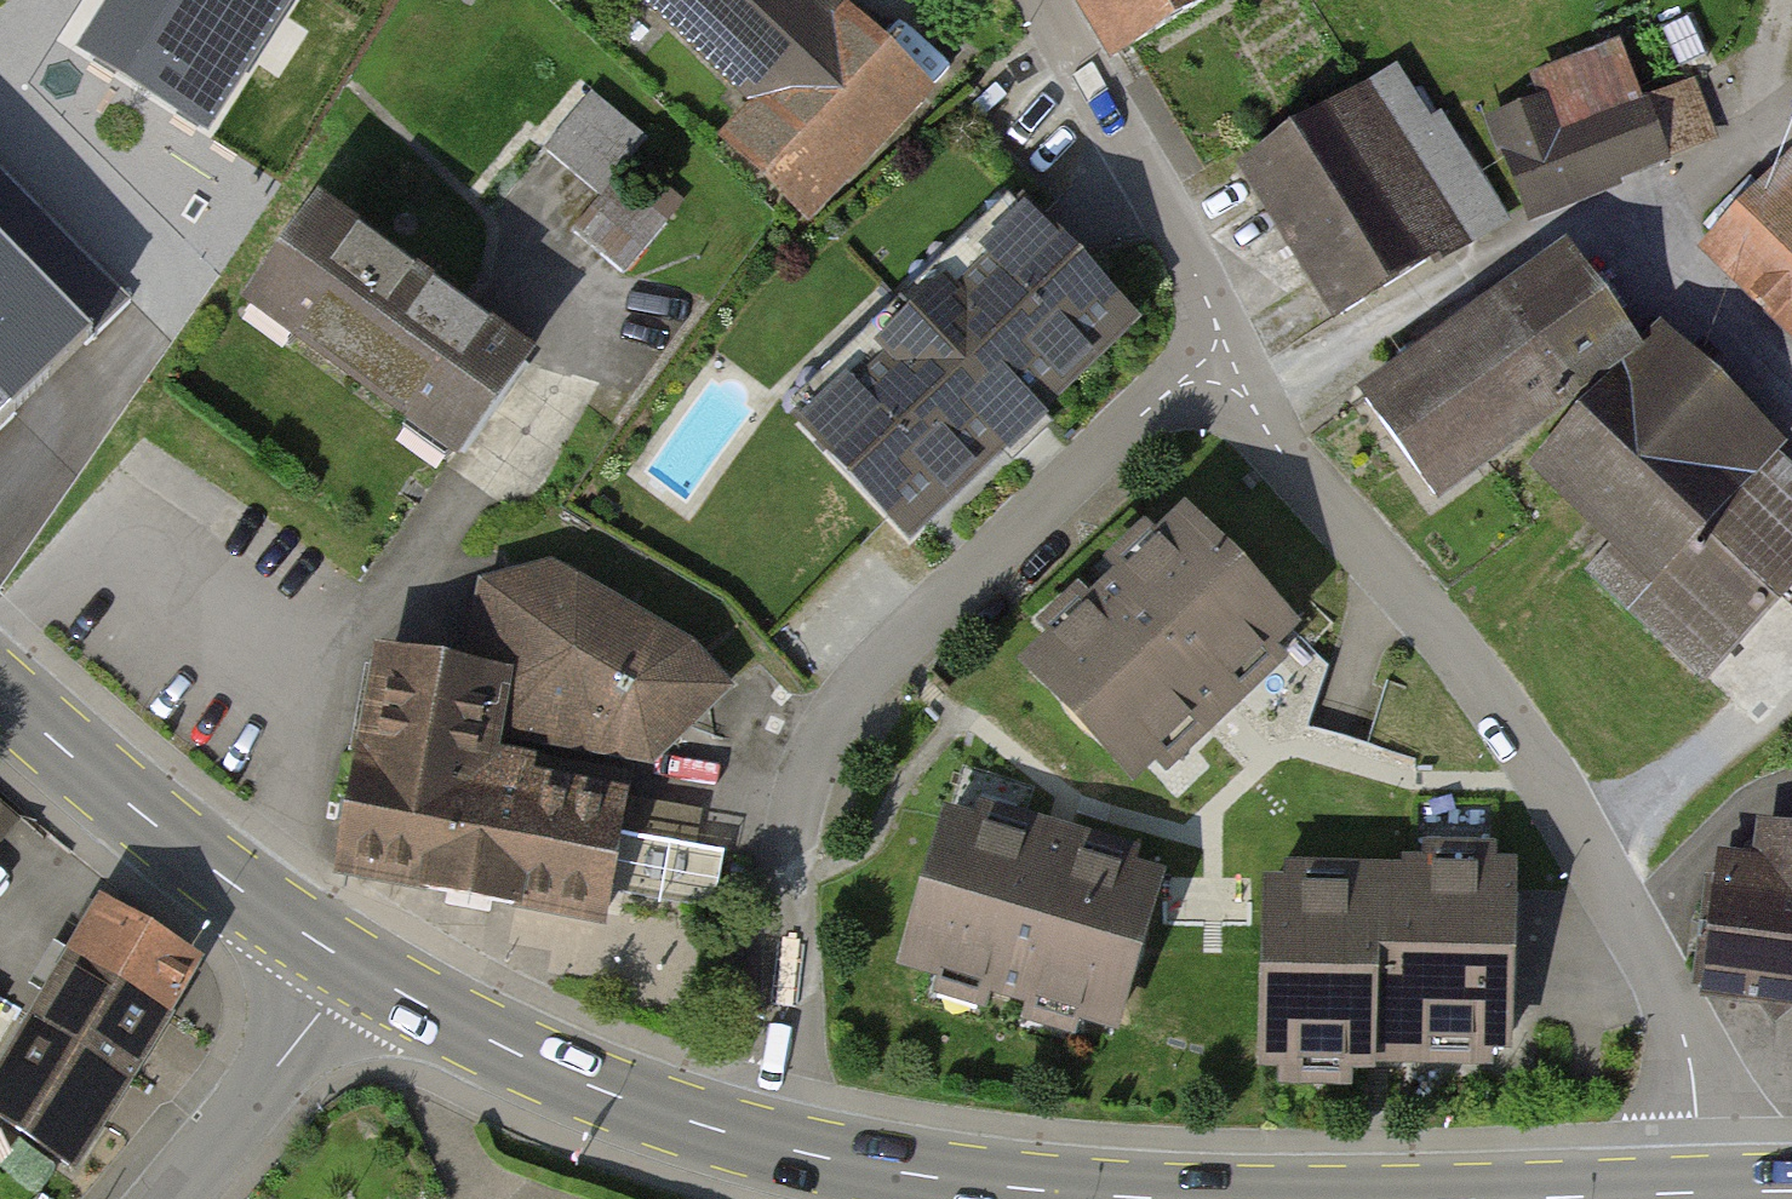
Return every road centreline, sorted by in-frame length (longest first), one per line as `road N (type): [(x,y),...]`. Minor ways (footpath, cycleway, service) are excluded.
road 1 (residential): [(1227,353),(1263,413),(1479,679),(1678,1004),(1703,1192)]
road 2 (residential): [(1227,353),(1068,480),(878,657),(837,707),(810,759),(795,815),(794,1025),(763,1144)]
road 3 (primary): [(763,1144),(544,1067),(353,964)]
road 4 (primary): [(353,964),(210,866),(0,692)]
road 5 (primary): [(1174,1198),(944,1179),(763,1144)]
road 6 (residential): [(1048,0),(1154,191),(1227,353)]
road 7 (residential): [(166,1198),(353,964)]
road 8 (primary): [(1703,1192),(1461,1198)]

